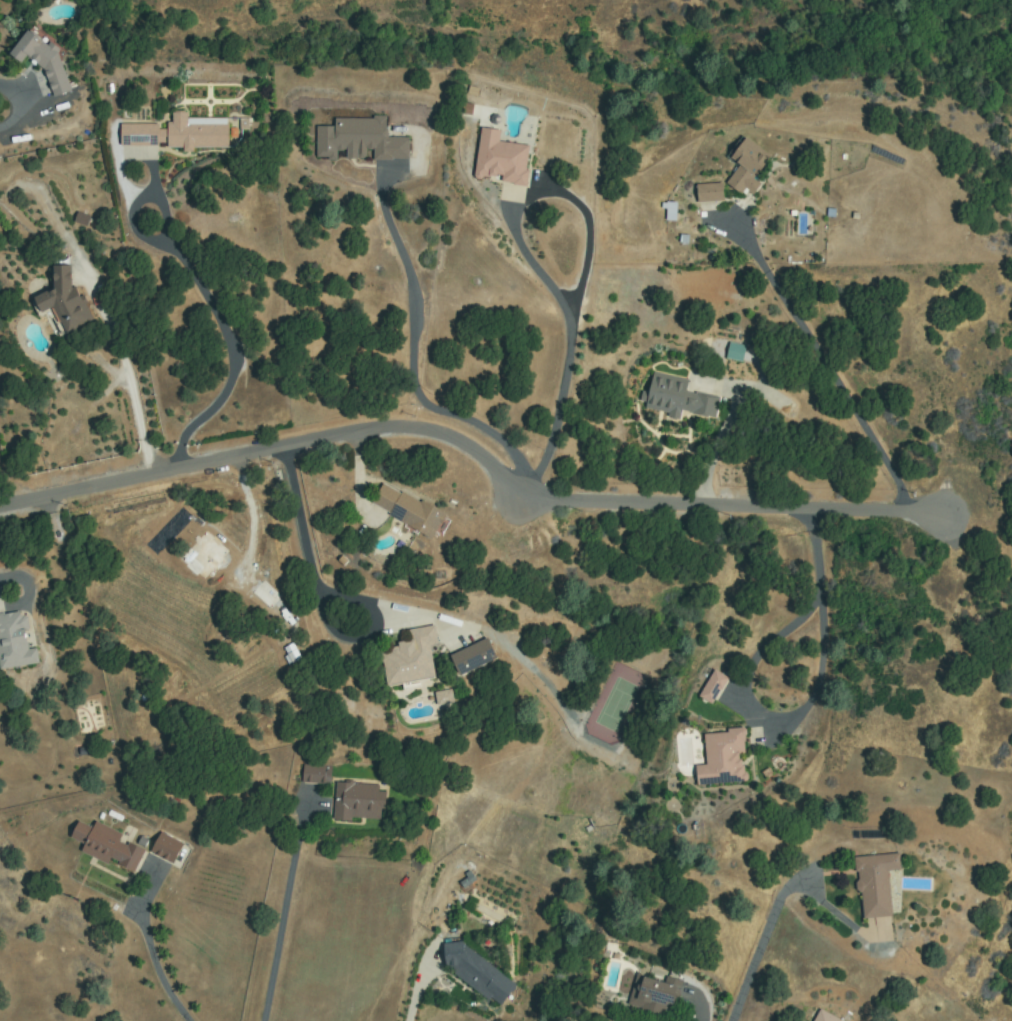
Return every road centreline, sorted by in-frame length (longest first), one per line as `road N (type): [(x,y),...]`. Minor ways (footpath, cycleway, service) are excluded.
road 1 (residential): [(945,515),(537,502),(472,454),(411,431),(250,455),(0,510)]

